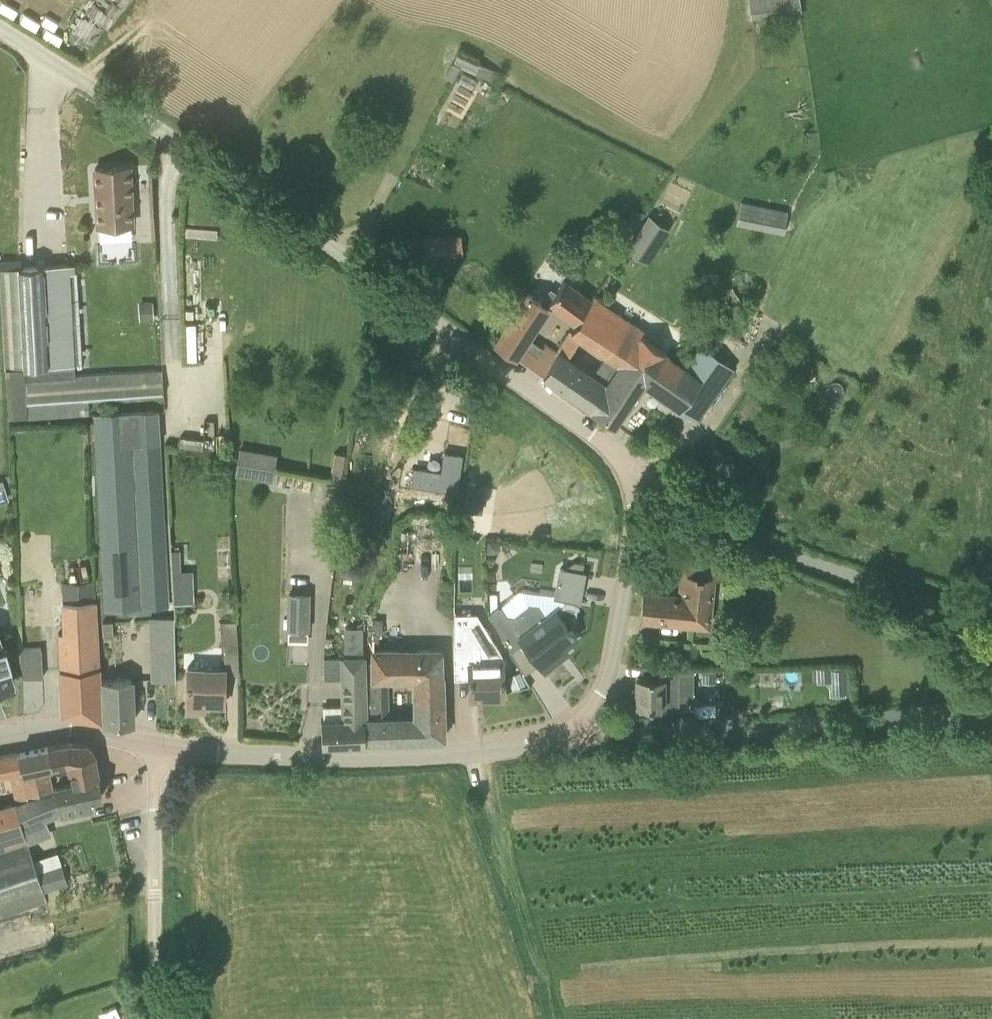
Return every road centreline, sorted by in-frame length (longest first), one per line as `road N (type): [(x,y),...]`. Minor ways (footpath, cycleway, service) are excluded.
road 1 (unclassified): [(624,460),(210,164),(0,30)]
road 2 (tertiary): [(560,741),(991,710)]
road 3 (unclassified): [(991,630),(759,541),(624,460)]
road 4 (tertiary): [(162,746),(398,758),(560,741)]
road 5 (residential): [(560,741),(600,694),(613,662),(635,518),(624,460)]
road 6 (unclassified): [(159,1018),(154,808),(162,746)]
road 7 (tertiary): [(0,735),(71,728),(162,746)]

